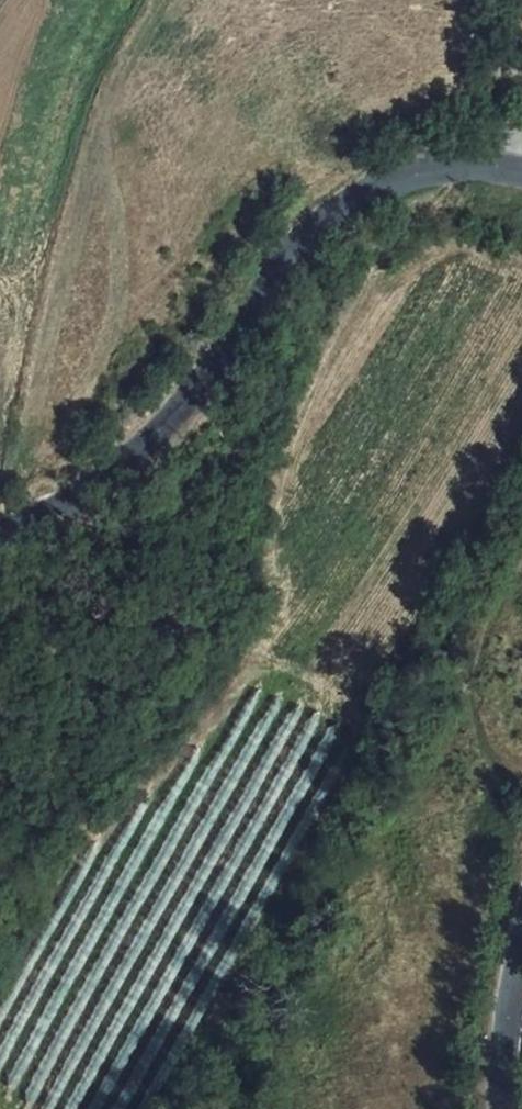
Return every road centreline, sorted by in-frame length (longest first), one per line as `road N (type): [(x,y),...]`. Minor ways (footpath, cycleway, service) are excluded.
road 1 (secondary): [(496,167),(445,166),(359,195),(304,243),(192,399),(98,488),(0,537)]
road 2 (secondary): [(503,1108),(504,1041),(521,942)]

